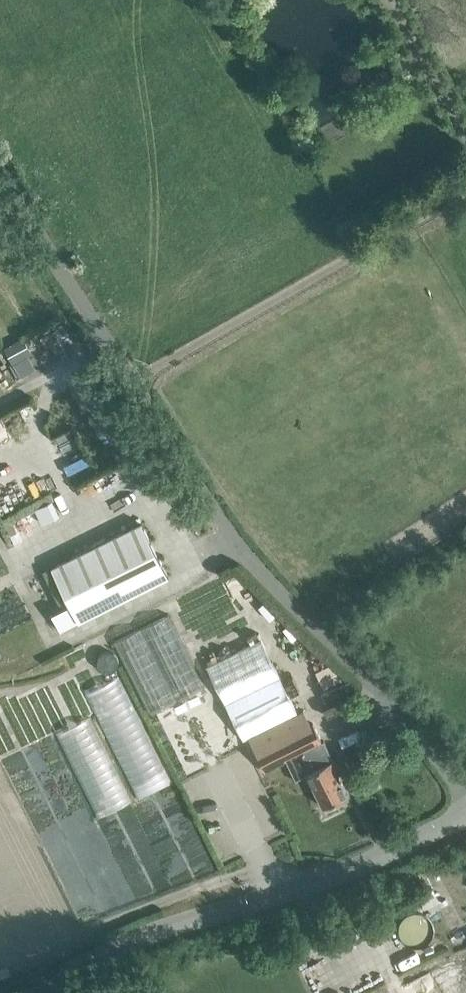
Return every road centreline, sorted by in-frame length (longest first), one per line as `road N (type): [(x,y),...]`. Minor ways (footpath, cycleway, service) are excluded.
road 1 (unclassified): [(152,394),(241,533),(465,784)]
road 2 (unclassified): [(36,992),(103,954),(351,872),(465,811)]
road 3 (unclassified): [(152,394),(465,206)]
road 4 (unclassified): [(0,162),(152,394)]

